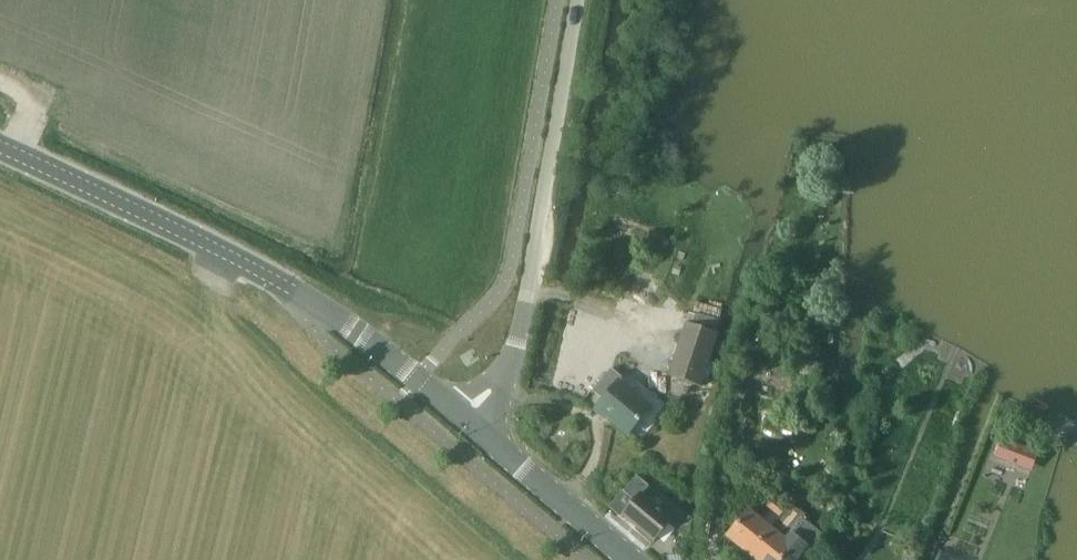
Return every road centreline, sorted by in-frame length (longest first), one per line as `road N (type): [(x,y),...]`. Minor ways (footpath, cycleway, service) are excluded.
road 1 (tertiary): [(476,422),(276,281),(0,150)]
road 2 (tertiary): [(476,422),(516,354),(577,0)]
road 3 (tertiary): [(638,559),(476,422)]

